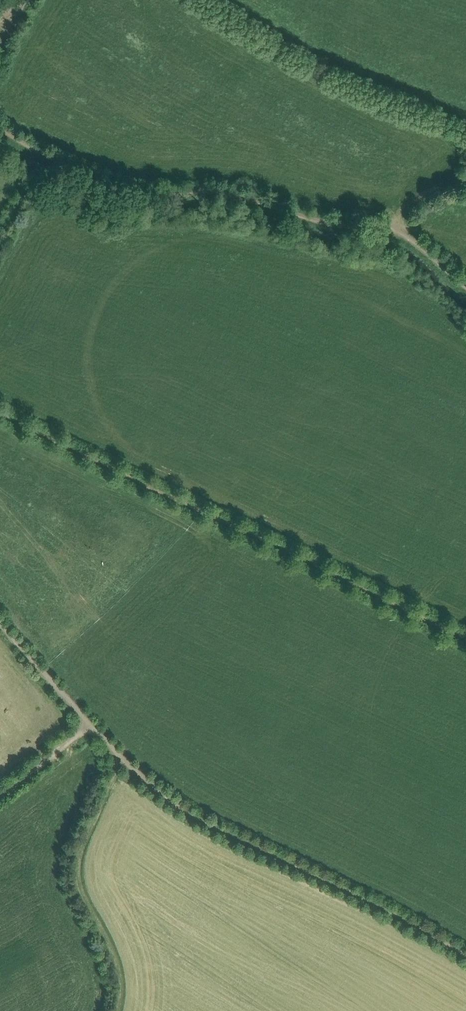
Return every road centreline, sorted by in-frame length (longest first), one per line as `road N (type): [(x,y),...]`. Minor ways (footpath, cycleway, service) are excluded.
road 1 (track): [(465,639),(0,412)]
road 2 (track): [(0,132),(125,196),(216,195),(390,233),(465,289)]
road 3 (track): [(465,955),(186,815),(121,760)]
road 4 (track): [(121,760),(84,847),(80,878),(123,961),(118,1010)]

